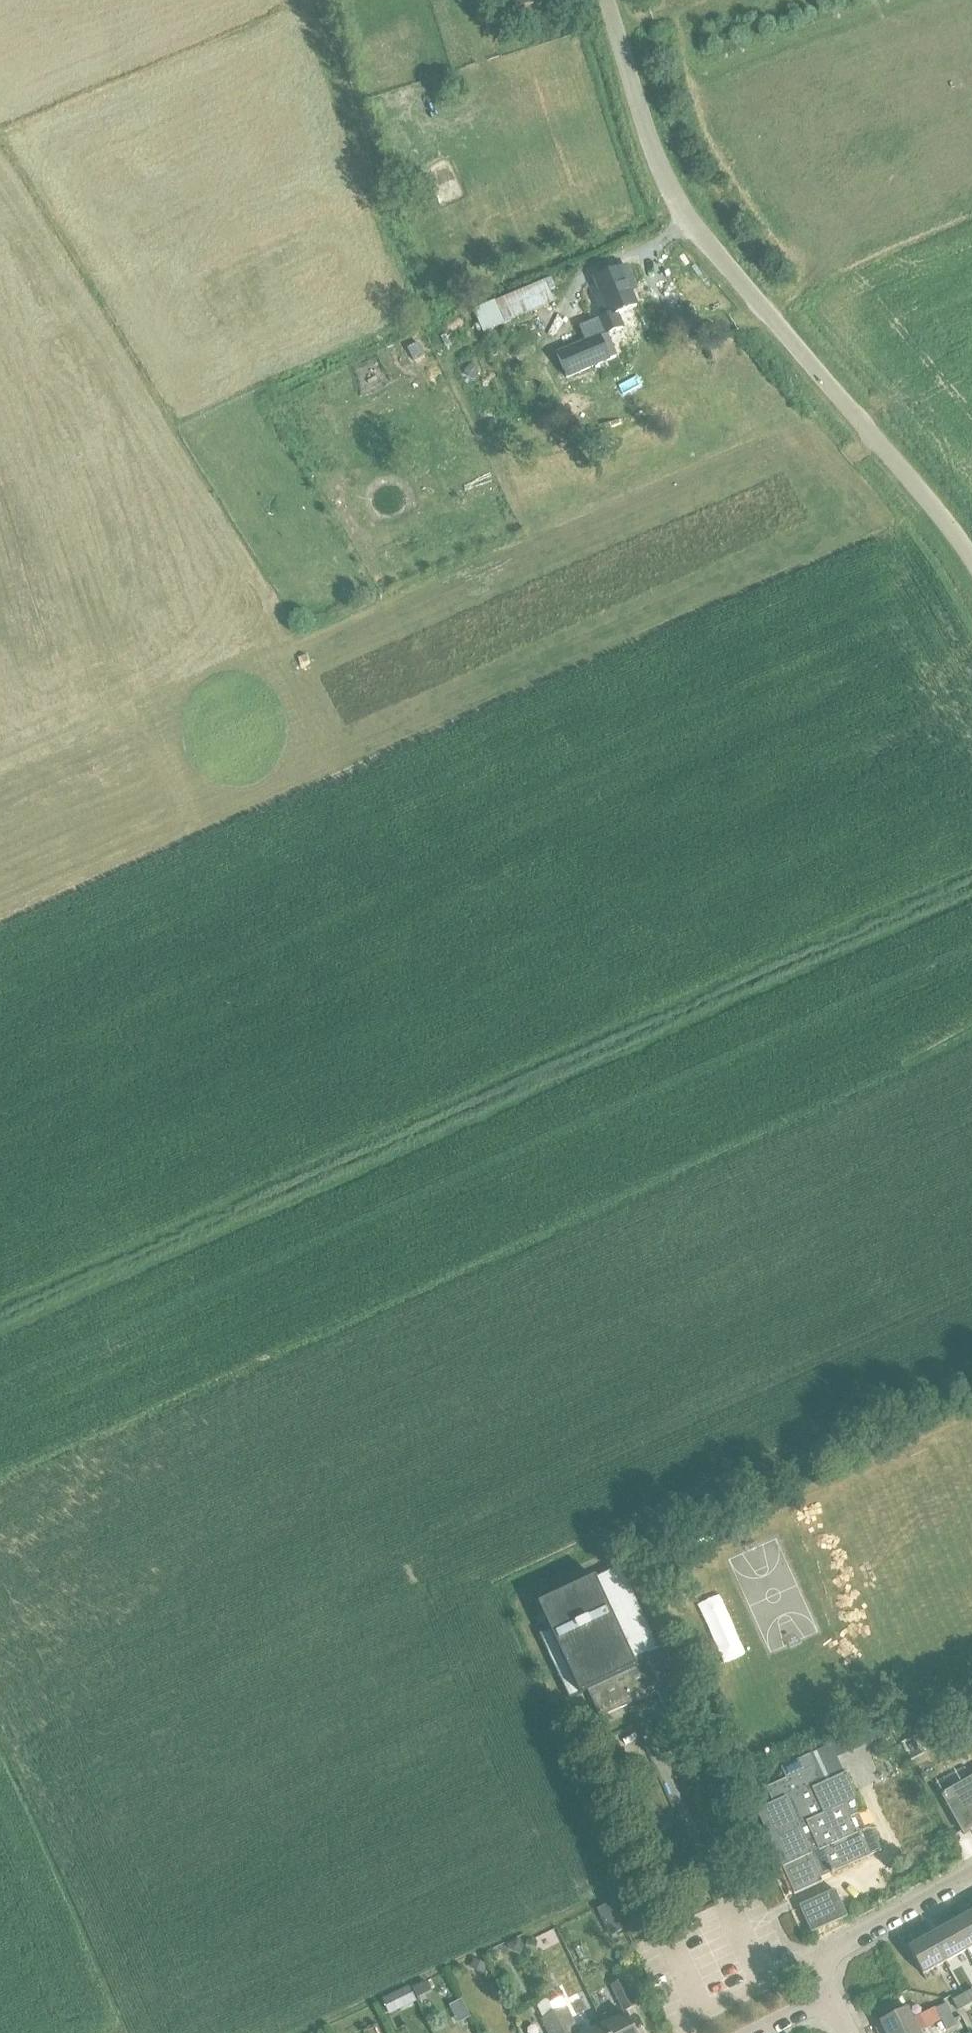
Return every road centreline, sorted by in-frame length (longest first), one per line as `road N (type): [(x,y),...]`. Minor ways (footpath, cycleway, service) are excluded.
road 1 (unclassified): [(971,563),(865,425),(692,230),(606,0)]
road 2 (residential): [(836,1948),(685,2019),(682,2032)]
road 3 (residential): [(836,1948),(971,1872)]

